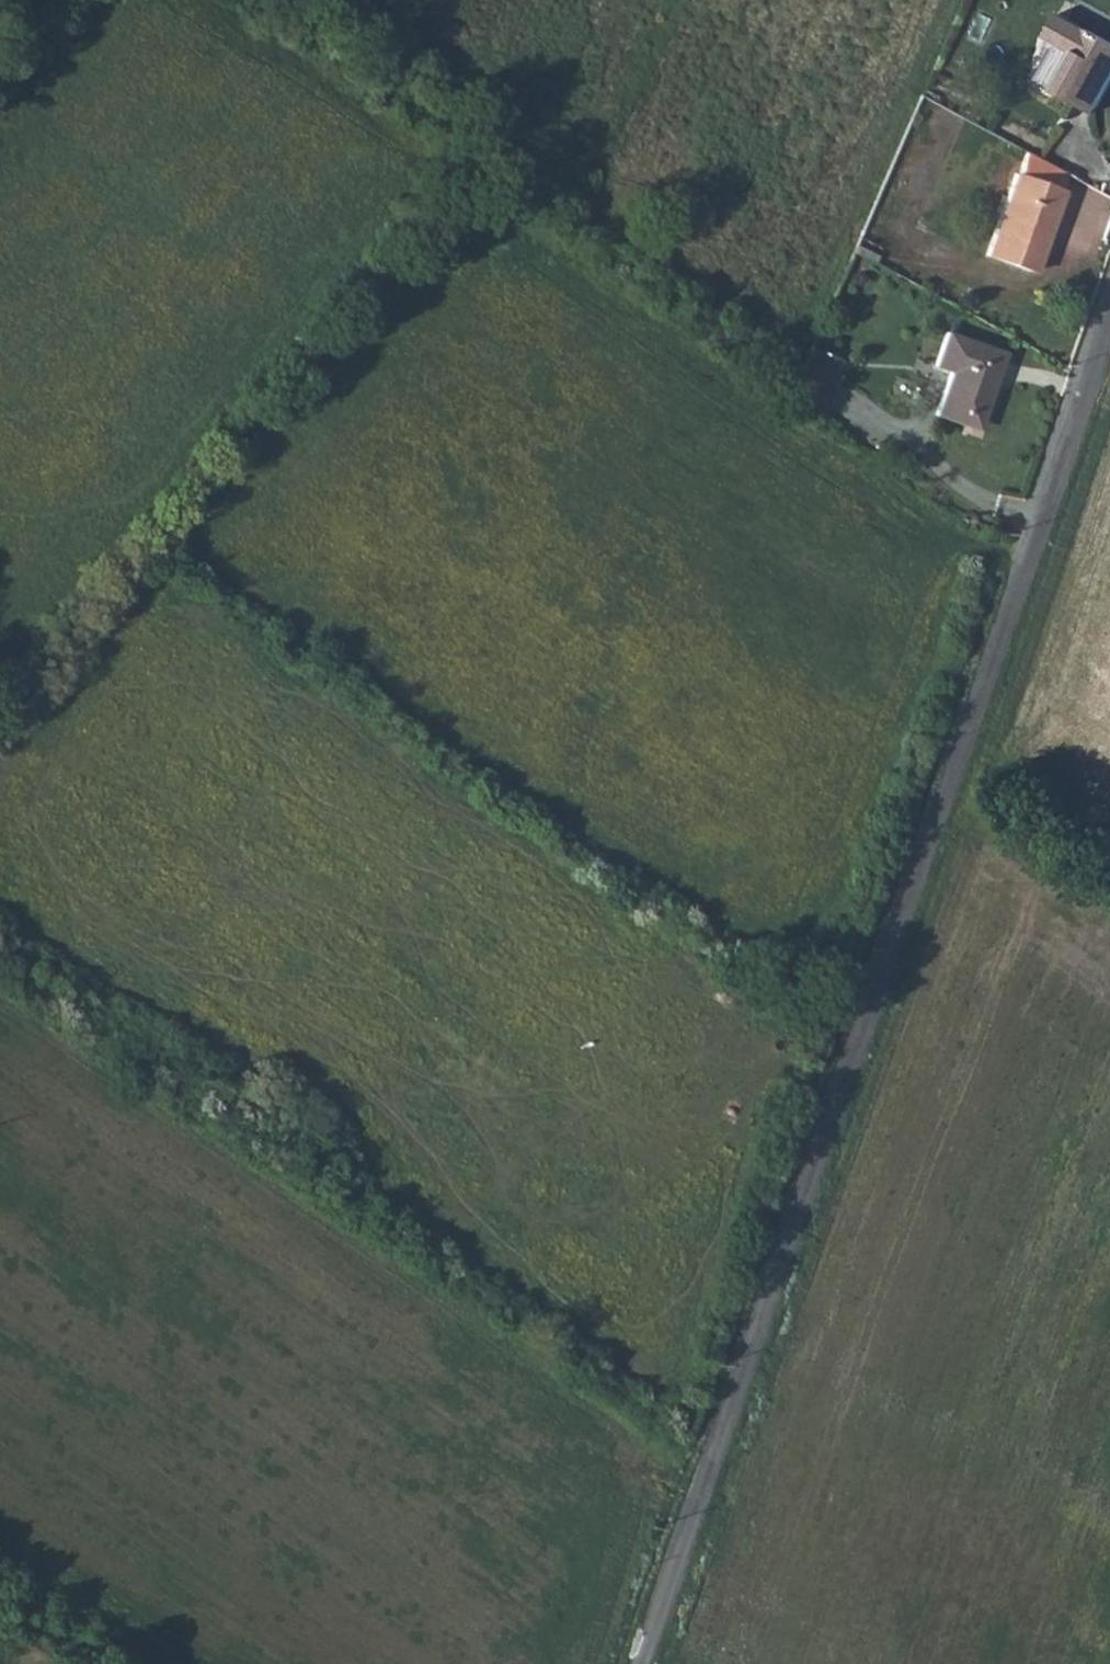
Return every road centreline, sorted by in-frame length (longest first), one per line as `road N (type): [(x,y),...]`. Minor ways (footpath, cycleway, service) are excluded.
road 1 (unclassified): [(1109,314),(641,1663)]

